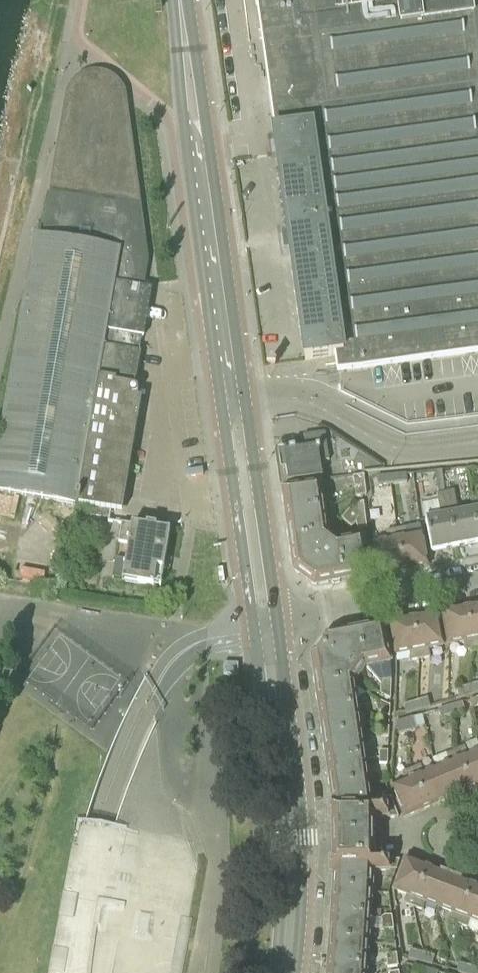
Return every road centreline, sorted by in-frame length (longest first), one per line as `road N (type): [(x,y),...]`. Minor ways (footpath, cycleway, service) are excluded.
road 1 (tertiary): [(181,0),(266,625)]
road 2 (tertiary): [(266,625),(290,840),(284,972)]
road 3 (residential): [(477,578),(266,625)]

